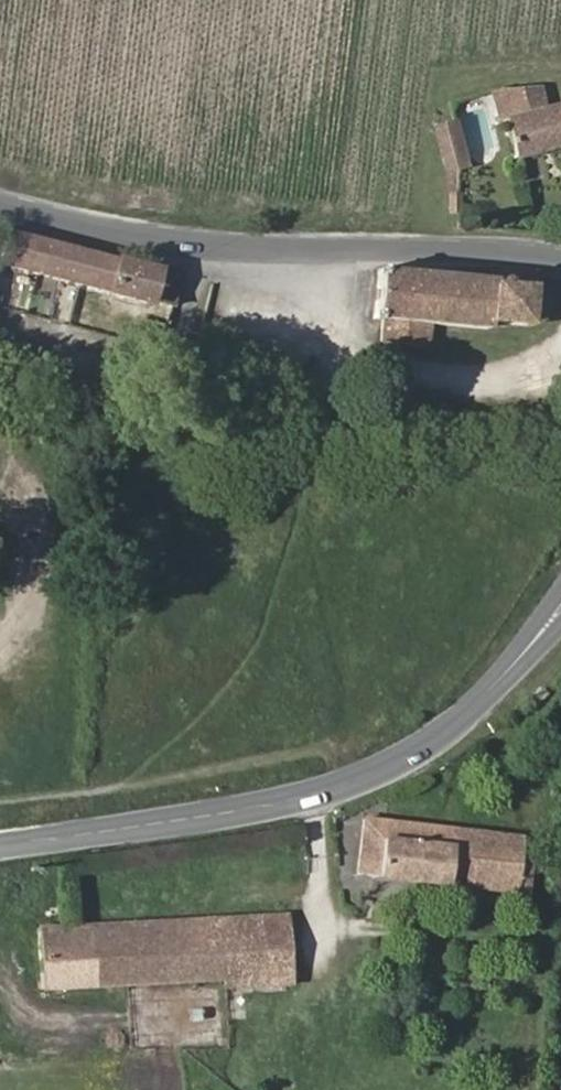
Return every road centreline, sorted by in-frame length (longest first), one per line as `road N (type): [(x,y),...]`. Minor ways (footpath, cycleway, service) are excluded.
road 1 (secondary): [(0,846),(281,801),(363,776),(446,728),(515,669),(560,610)]
road 2 (residential): [(0,206),(184,246),(560,259)]

